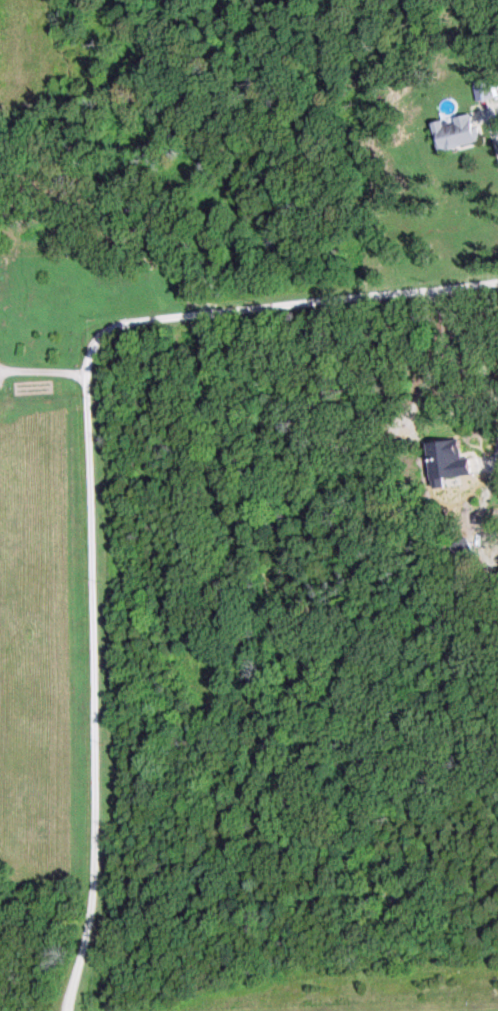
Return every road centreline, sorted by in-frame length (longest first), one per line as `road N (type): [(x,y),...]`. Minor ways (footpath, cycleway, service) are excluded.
road 1 (residential): [(67,1010),(96,871),(88,378),(98,341),(141,322),(497,283)]

